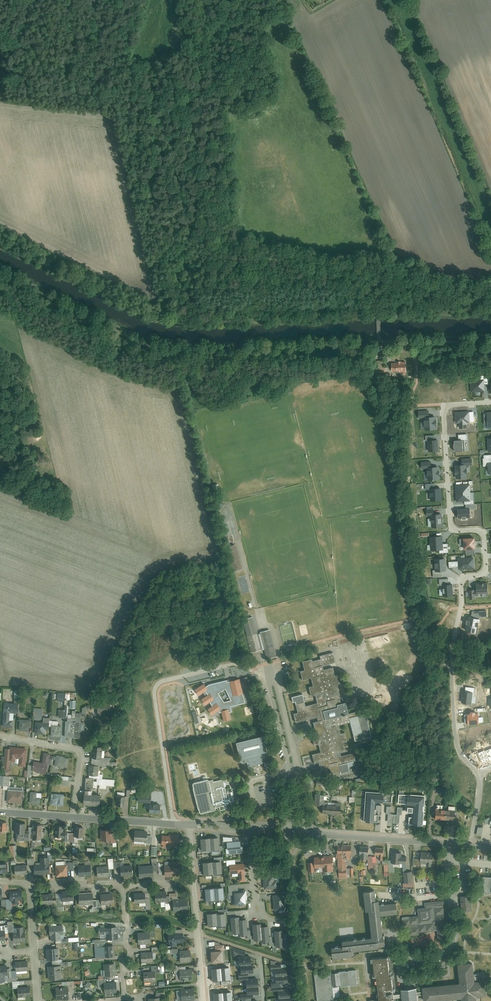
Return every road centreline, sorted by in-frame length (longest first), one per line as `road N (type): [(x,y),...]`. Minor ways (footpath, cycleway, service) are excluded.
road 1 (track): [(0,243),(178,323),(490,308)]
road 2 (unclassified): [(490,341),(168,353),(0,278)]
road 3 (residential): [(478,773),(457,744),(453,648),(462,582),(487,567),(485,535),(451,524),(445,412),(451,403),(490,401)]
road 4 (residential): [(448,844),(248,829)]
road 5 (residential): [(396,962),(433,957),(453,942),(448,844)]
road 6 (residential): [(0,736),(78,748),(72,817)]

